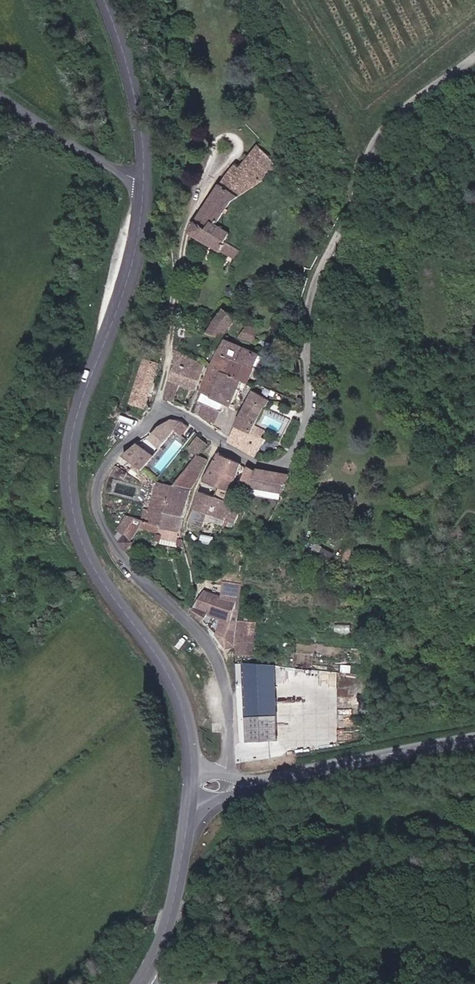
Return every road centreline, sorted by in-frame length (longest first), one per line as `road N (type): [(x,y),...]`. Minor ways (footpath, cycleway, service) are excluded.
road 1 (unclassified): [(231,784),(221,664),(195,626),(121,555),(100,510),(102,482),(124,444),(161,413),(187,415),(268,465),(292,456),(311,401),(313,302),(376,147),(398,115),(474,57)]
road 2 (secondary): [(195,789),(187,709),(173,675),(86,545),(71,481),(75,424),(132,273),(146,189)]
road 3 (tertiary): [(474,741),(231,784)]
road 4 (tertiary): [(230,983),(474,956)]
road 5 (secondary): [(141,983),(177,902),(195,789)]
road 6 (secondary): [(146,189),(137,89),(106,0)]
road 7 (unclassified): [(0,96),(146,189)]

